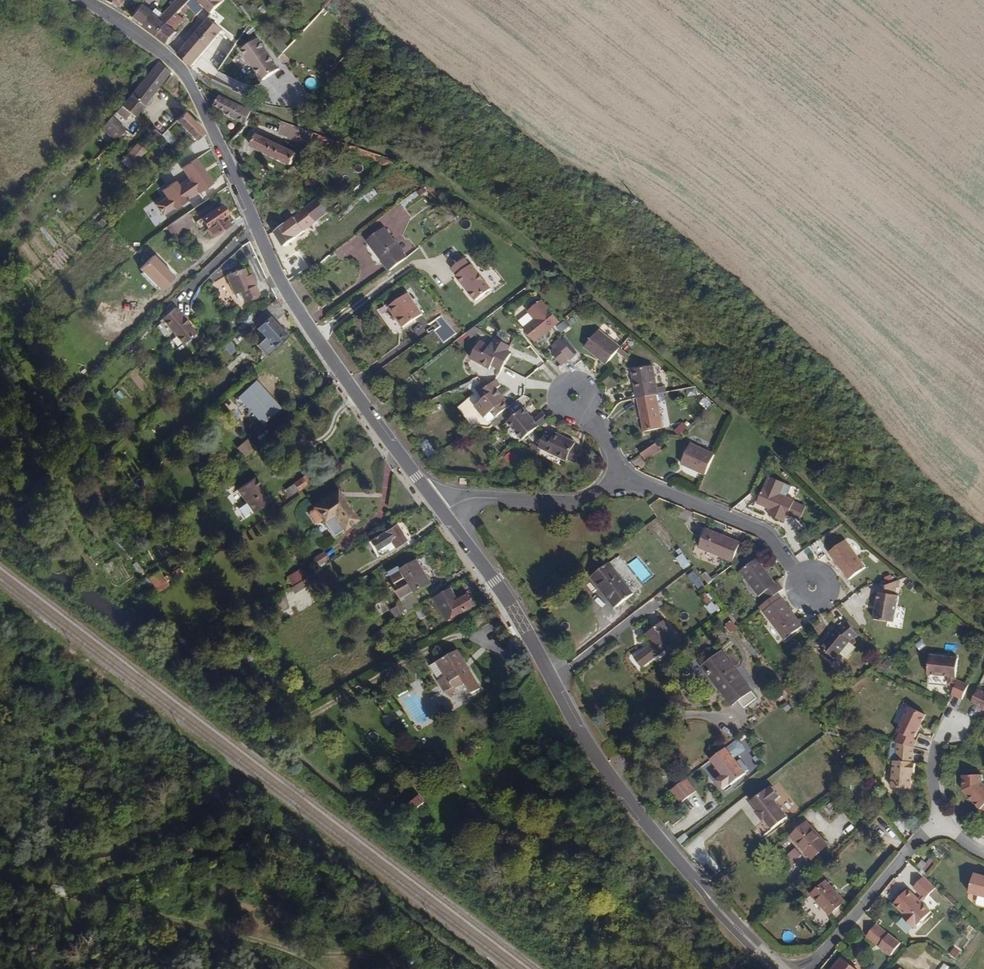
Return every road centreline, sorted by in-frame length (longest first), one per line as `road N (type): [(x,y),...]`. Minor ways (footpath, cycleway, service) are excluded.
road 1 (secondary): [(82,0),(183,72),(295,306),(444,513)]
road 2 (secondary): [(444,513),(493,578),(609,774),(783,968)]
road 3 (track): [(101,895),(196,846),(239,832),(280,834),(330,859),(475,968)]
road 4 (track): [(85,895),(243,936),(322,968)]
road 5 (residential): [(624,477),(766,534),(800,576)]
road 6 (residential): [(808,968),(942,819)]
road 7 (residential): [(444,513),(472,499),(573,504),(624,477)]

